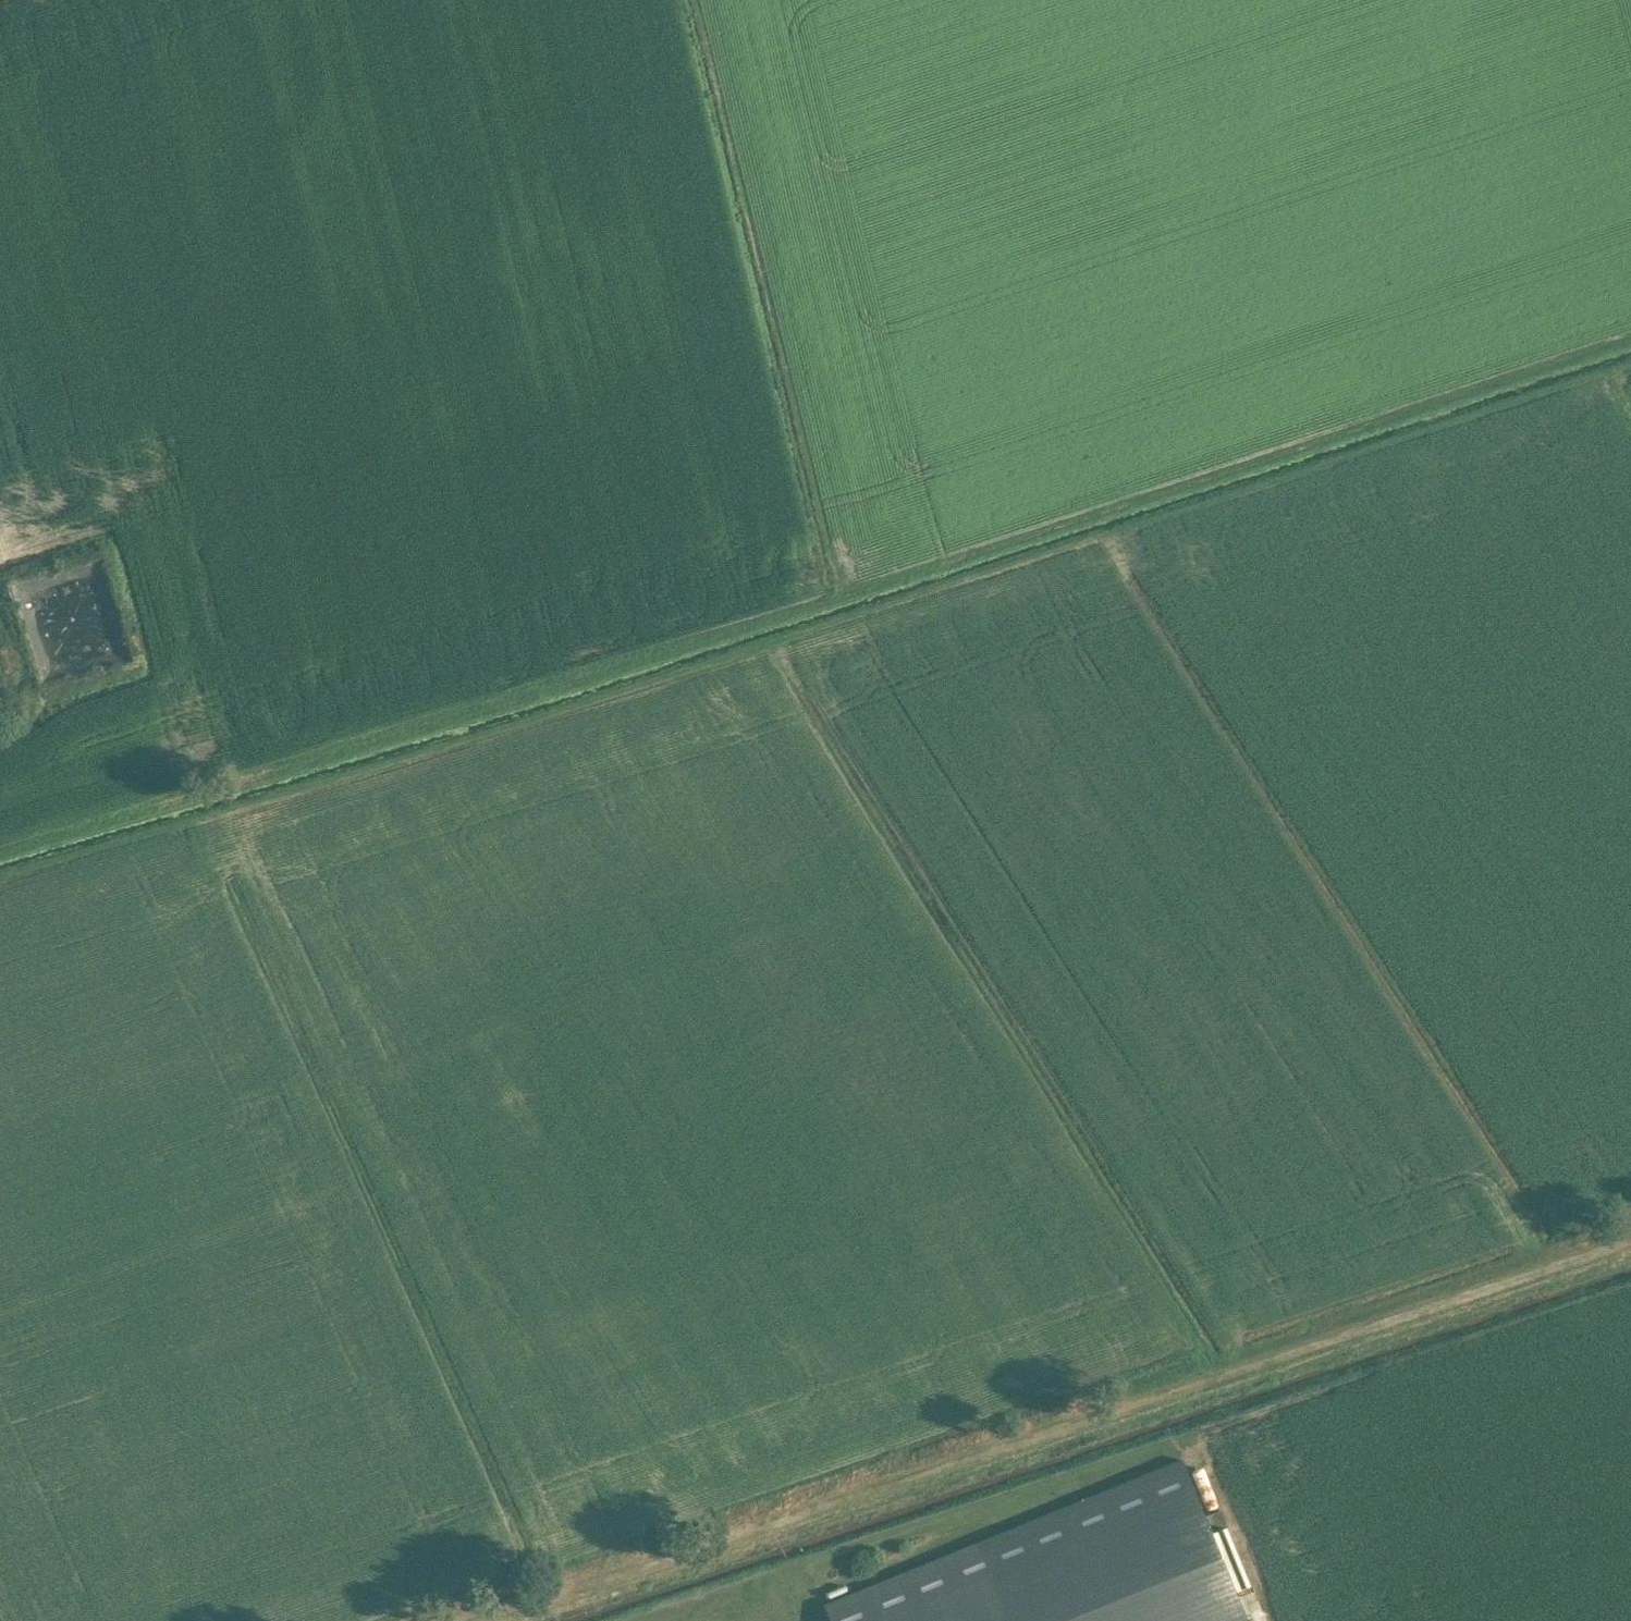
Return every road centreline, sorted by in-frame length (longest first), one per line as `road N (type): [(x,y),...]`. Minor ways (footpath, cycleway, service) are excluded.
road 1 (track): [(489,1620),(1630,1242)]

